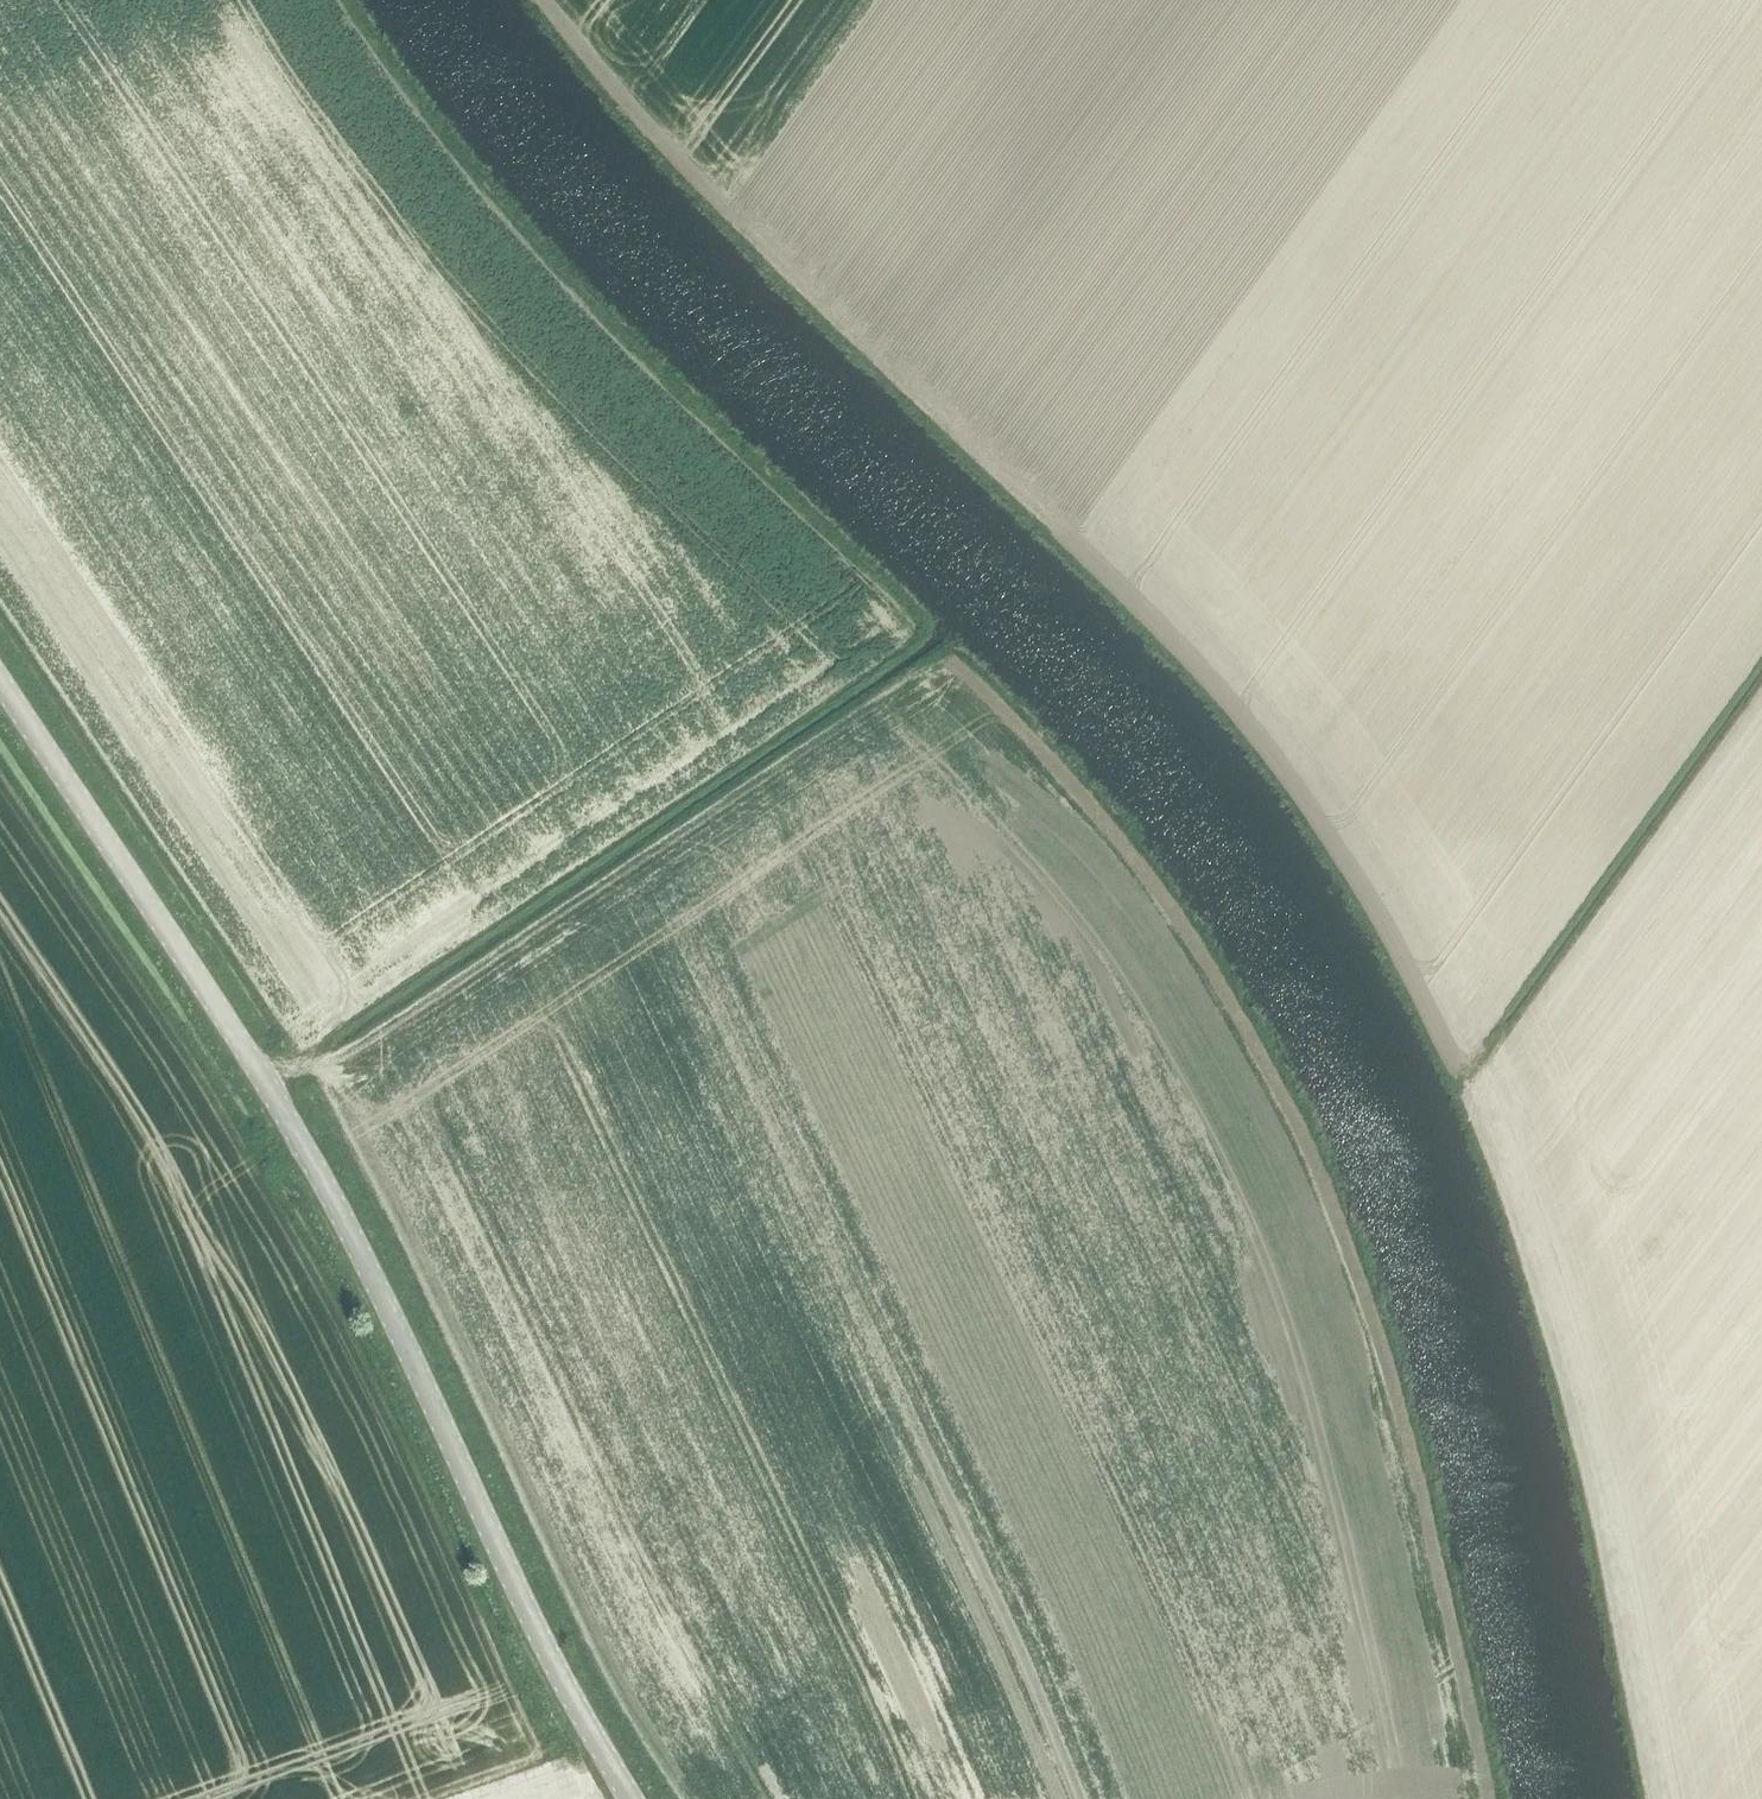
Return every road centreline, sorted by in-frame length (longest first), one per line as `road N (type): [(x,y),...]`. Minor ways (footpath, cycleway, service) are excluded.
road 1 (tertiary): [(629,1798),(536,1634),(402,1340),(271,1087),(0,686)]

